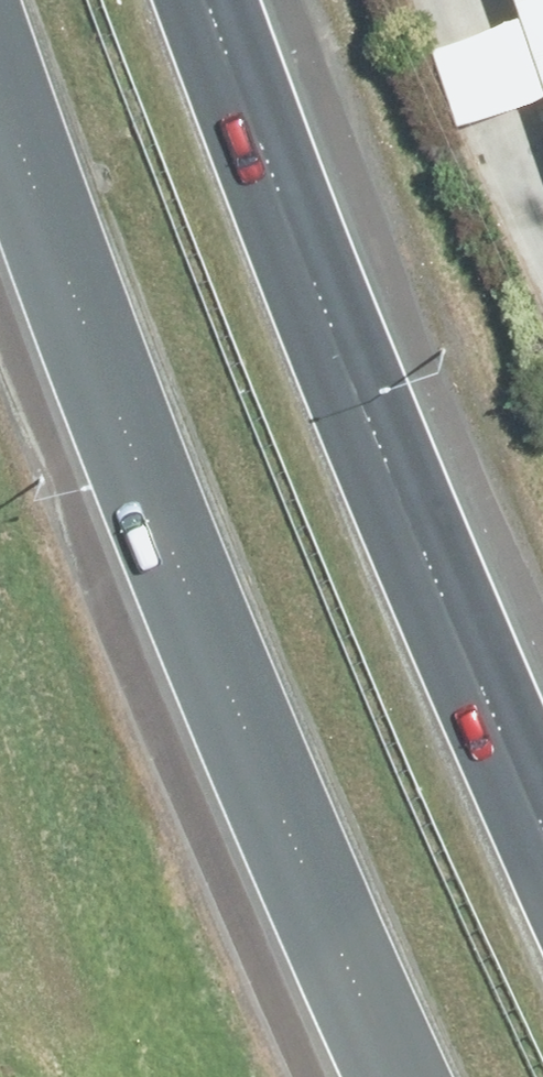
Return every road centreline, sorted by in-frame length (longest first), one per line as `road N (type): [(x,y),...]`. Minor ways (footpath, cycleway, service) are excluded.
road 1 (motorway): [(409,1076),(230,685),(0,82)]
road 2 (motorway): [(114,0),(209,229),(542,857)]
road 3 (motorway): [(206,0),(542,807)]
road 4 (motorway): [(361,1076),(67,545),(0,387)]

